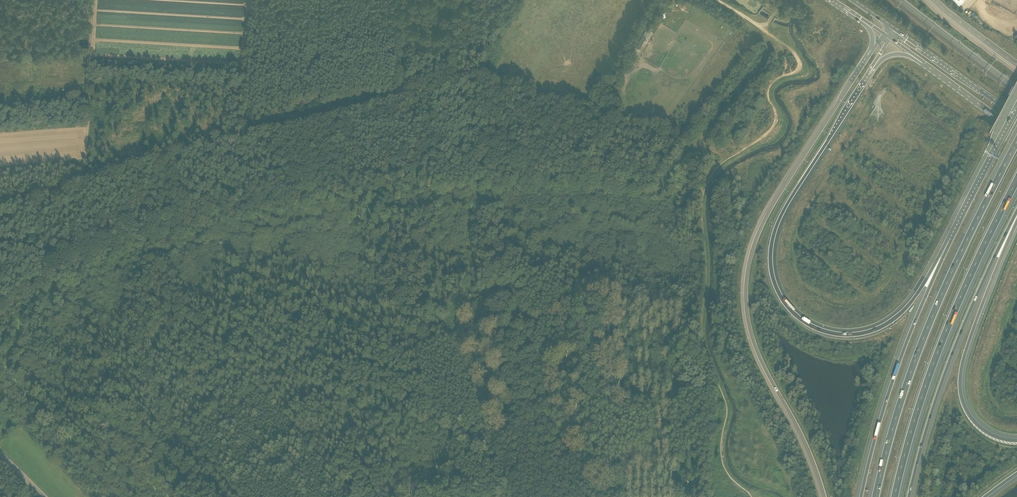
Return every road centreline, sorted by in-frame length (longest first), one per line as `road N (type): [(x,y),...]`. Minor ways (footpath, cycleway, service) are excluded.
road 1 (unclassified): [(0,207),(404,97),(408,0)]
road 2 (motorway): [(871,53),(768,215),(746,279),(752,336),(825,496)]
road 3 (motorway): [(950,240),(909,305),(871,333),(844,336),(807,324),(777,289),(771,251),(781,217),(871,74)]
road 4 (motorway): [(1016,142),(928,329),(876,496)]
road 5 (motorway): [(895,496),(942,340),(1016,181)]
road 6 (motorway): [(911,496),(956,345),(1016,213)]
road 7 (motorway): [(950,240),(888,393),(861,496)]
road 8 (motorway): [(1016,442),(977,425),(960,385),(1016,222)]
road 9 (track): [(687,146),(727,160),(774,126),(770,85),(801,65),(791,44),(762,25)]
road 10 (track): [(593,104),(483,77),(404,97)]
road 11 (track): [(95,0),(78,185)]
road 12 (secondary): [(1016,118),(893,28)]
road 13 (motorway): [(1016,108),(950,240)]
road 14 (track): [(687,146),(746,85),(777,35)]
road 15 (track): [(798,90),(820,82),(822,51),(835,32),(827,10),(803,0)]
road 16 (track): [(593,104),(636,62),(667,5)]

